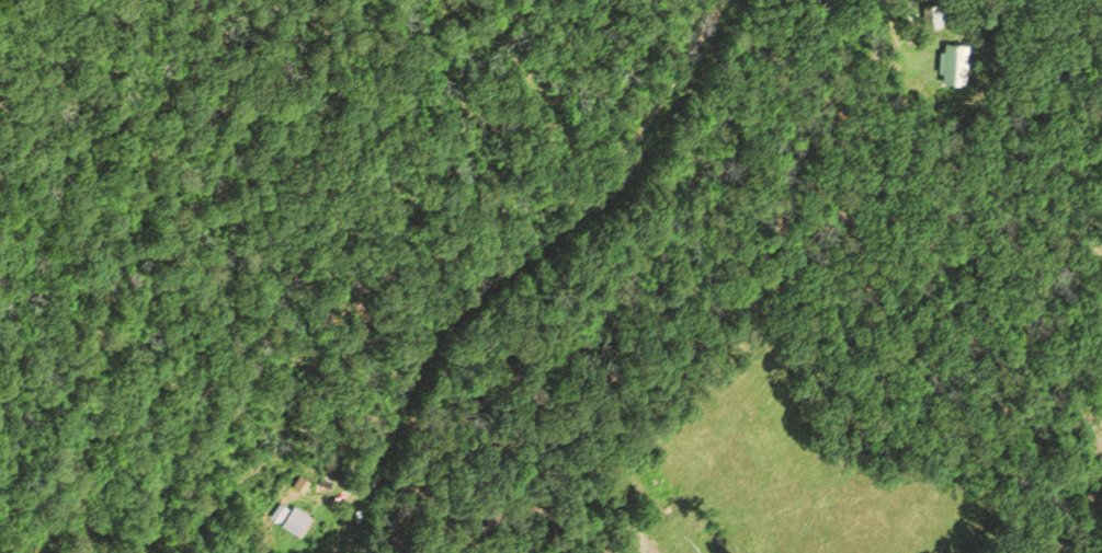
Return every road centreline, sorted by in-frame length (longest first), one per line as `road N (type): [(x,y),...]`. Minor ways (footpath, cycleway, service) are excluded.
road 1 (residential): [(331,552),(429,333),(597,197),(721,0)]

